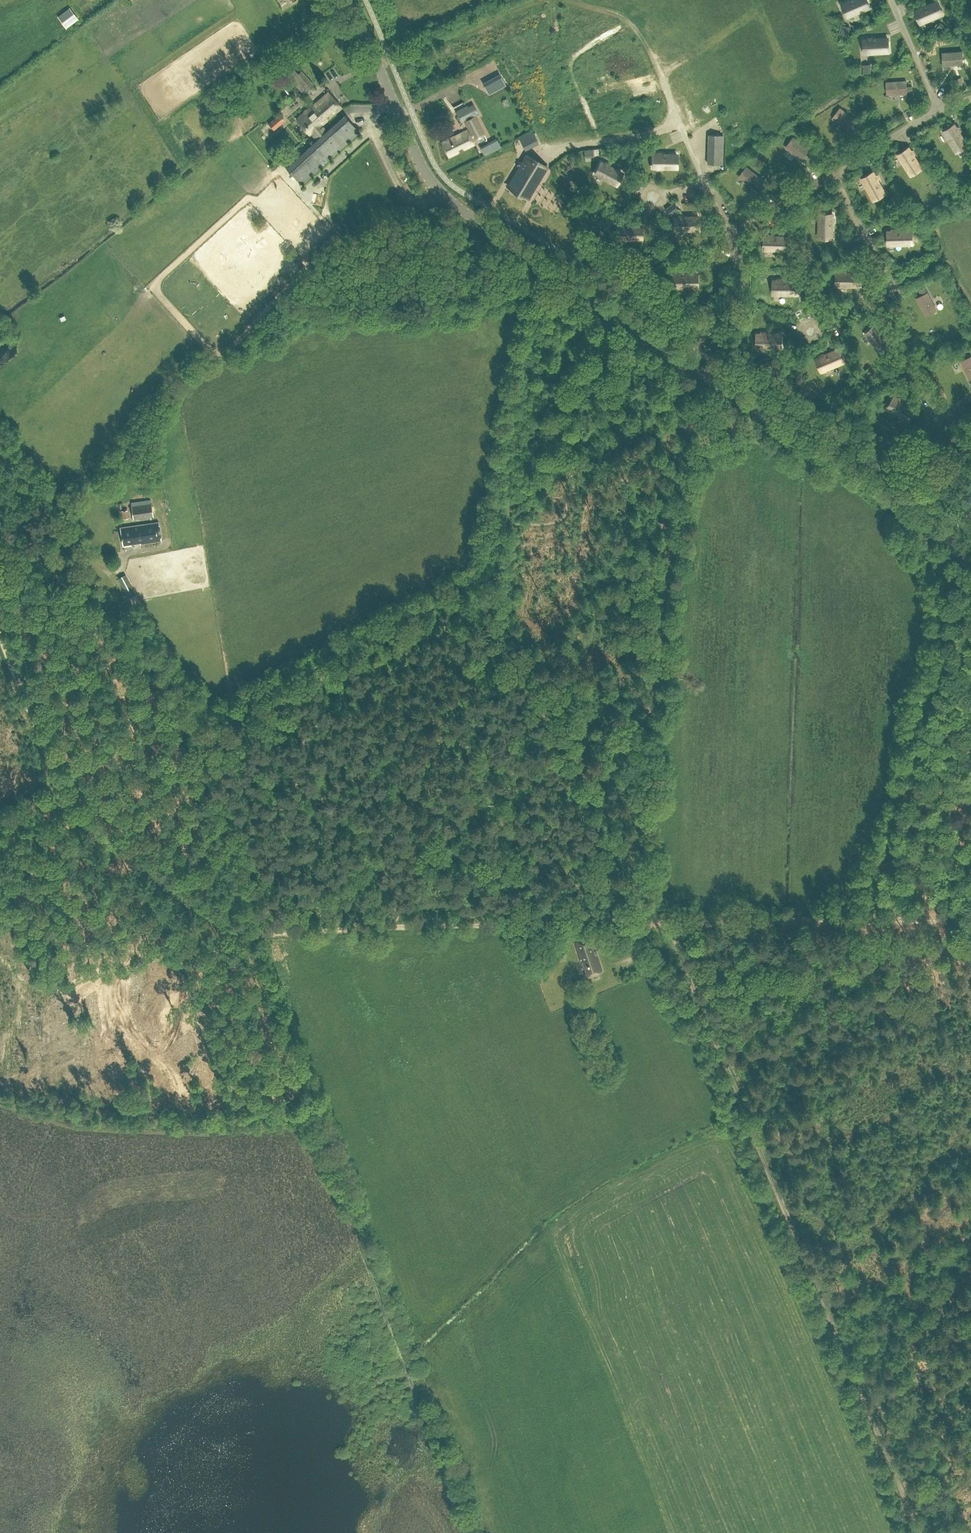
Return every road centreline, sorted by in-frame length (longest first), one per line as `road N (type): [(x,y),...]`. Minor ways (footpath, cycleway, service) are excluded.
road 1 (tertiary): [(970,548),(893,505),(452,203),(421,165),(348,0)]
road 2 (track): [(668,921),(923,1532)]
road 3 (track): [(215,920),(287,1119),(253,1127),(157,1124),(0,1097)]
road 4 (track): [(668,921),(970,918)]
road 5 (track): [(398,926),(668,921)]
road 6 (track): [(489,586),(284,684)]
road 7 (track): [(653,411),(503,511),(498,538)]
road 8 (track): [(210,916),(103,837),(64,793)]
road 9 (track): [(398,926),(263,933),(210,916)]
road 10 (track): [(64,793),(0,630)]

